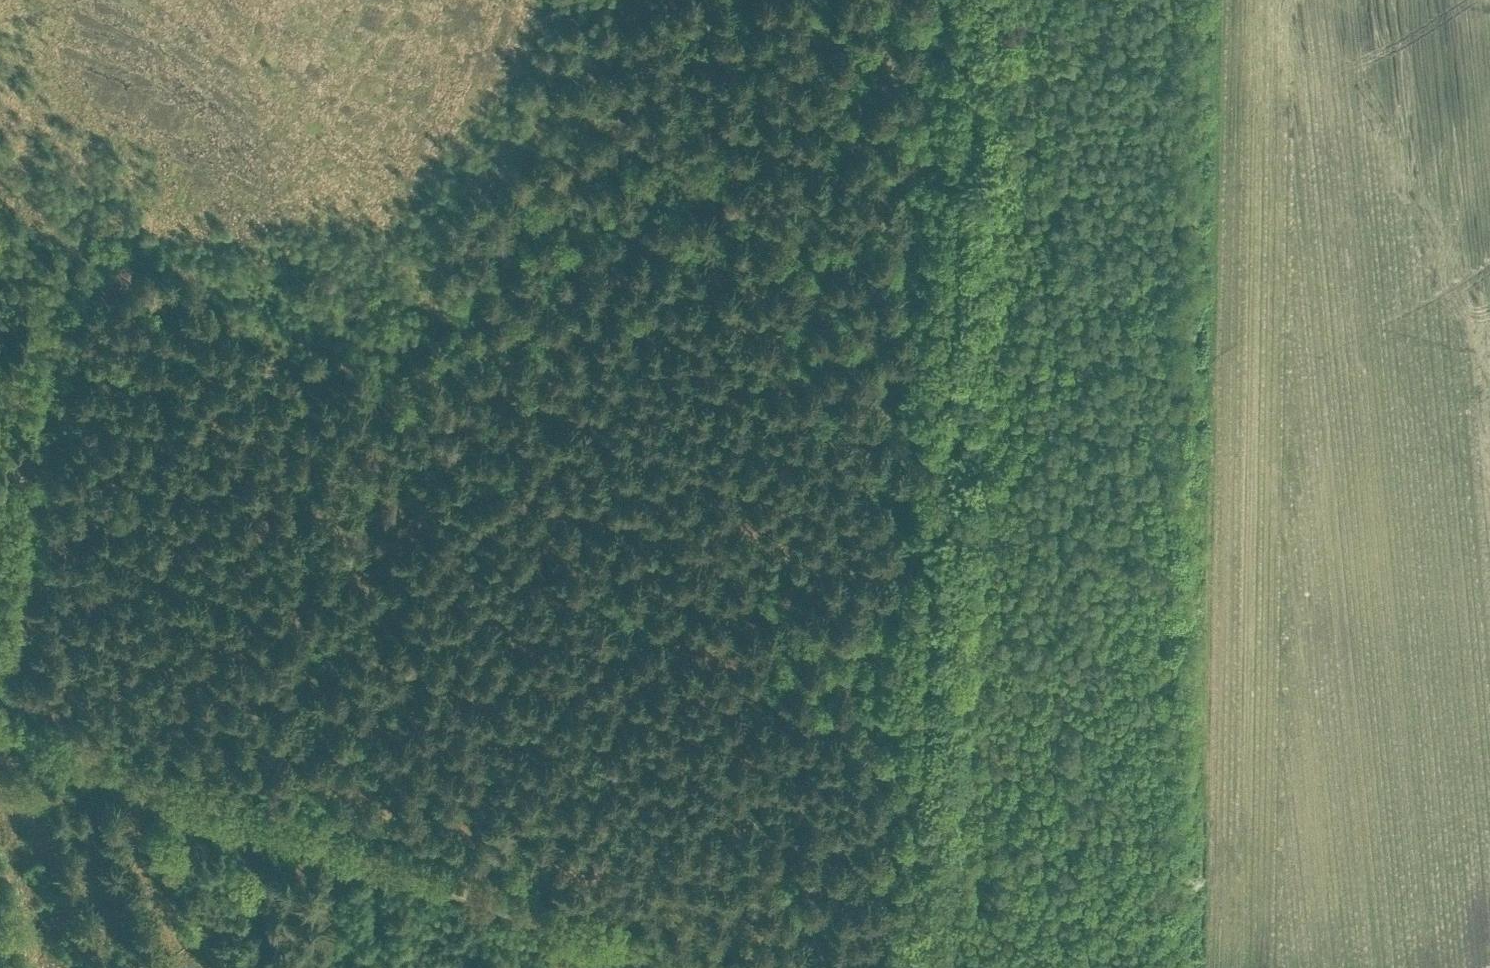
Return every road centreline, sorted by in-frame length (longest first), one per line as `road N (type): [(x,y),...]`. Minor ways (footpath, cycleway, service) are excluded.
road 1 (track): [(986,0),(922,967)]
road 2 (track): [(0,745),(665,967)]

